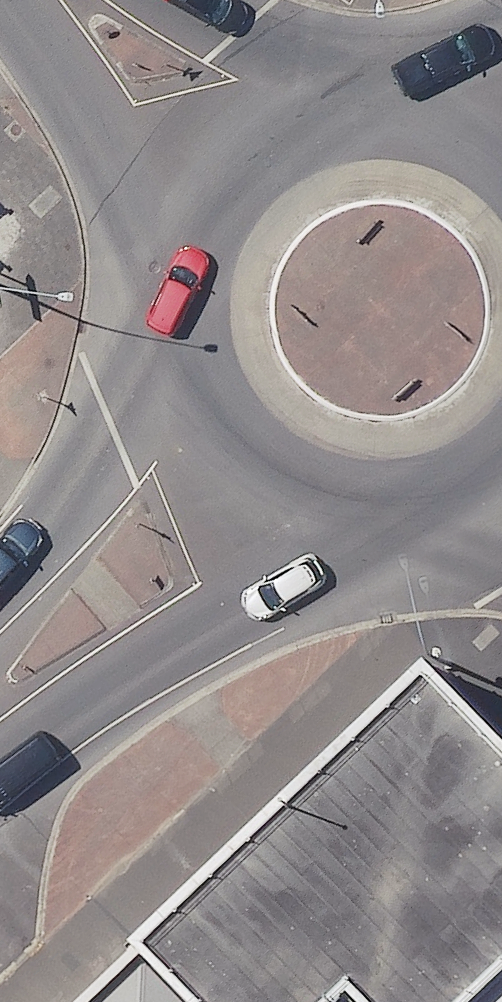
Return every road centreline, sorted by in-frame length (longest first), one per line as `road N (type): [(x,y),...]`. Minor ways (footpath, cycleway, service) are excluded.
road 1 (trunk): [(233,471),(195,425),(170,372),(160,314),(165,255),(186,200),(220,152)]
road 2 (trunk): [(233,471),(0,691)]
road 3 (trunk): [(220,152),(269,112),(327,88),(389,80),(451,90),(501,114)]
road 4 (trunk): [(501,495),(419,527),(352,527),(288,508),(233,471)]
road 5 (tertiary): [(220,152),(77,0)]

